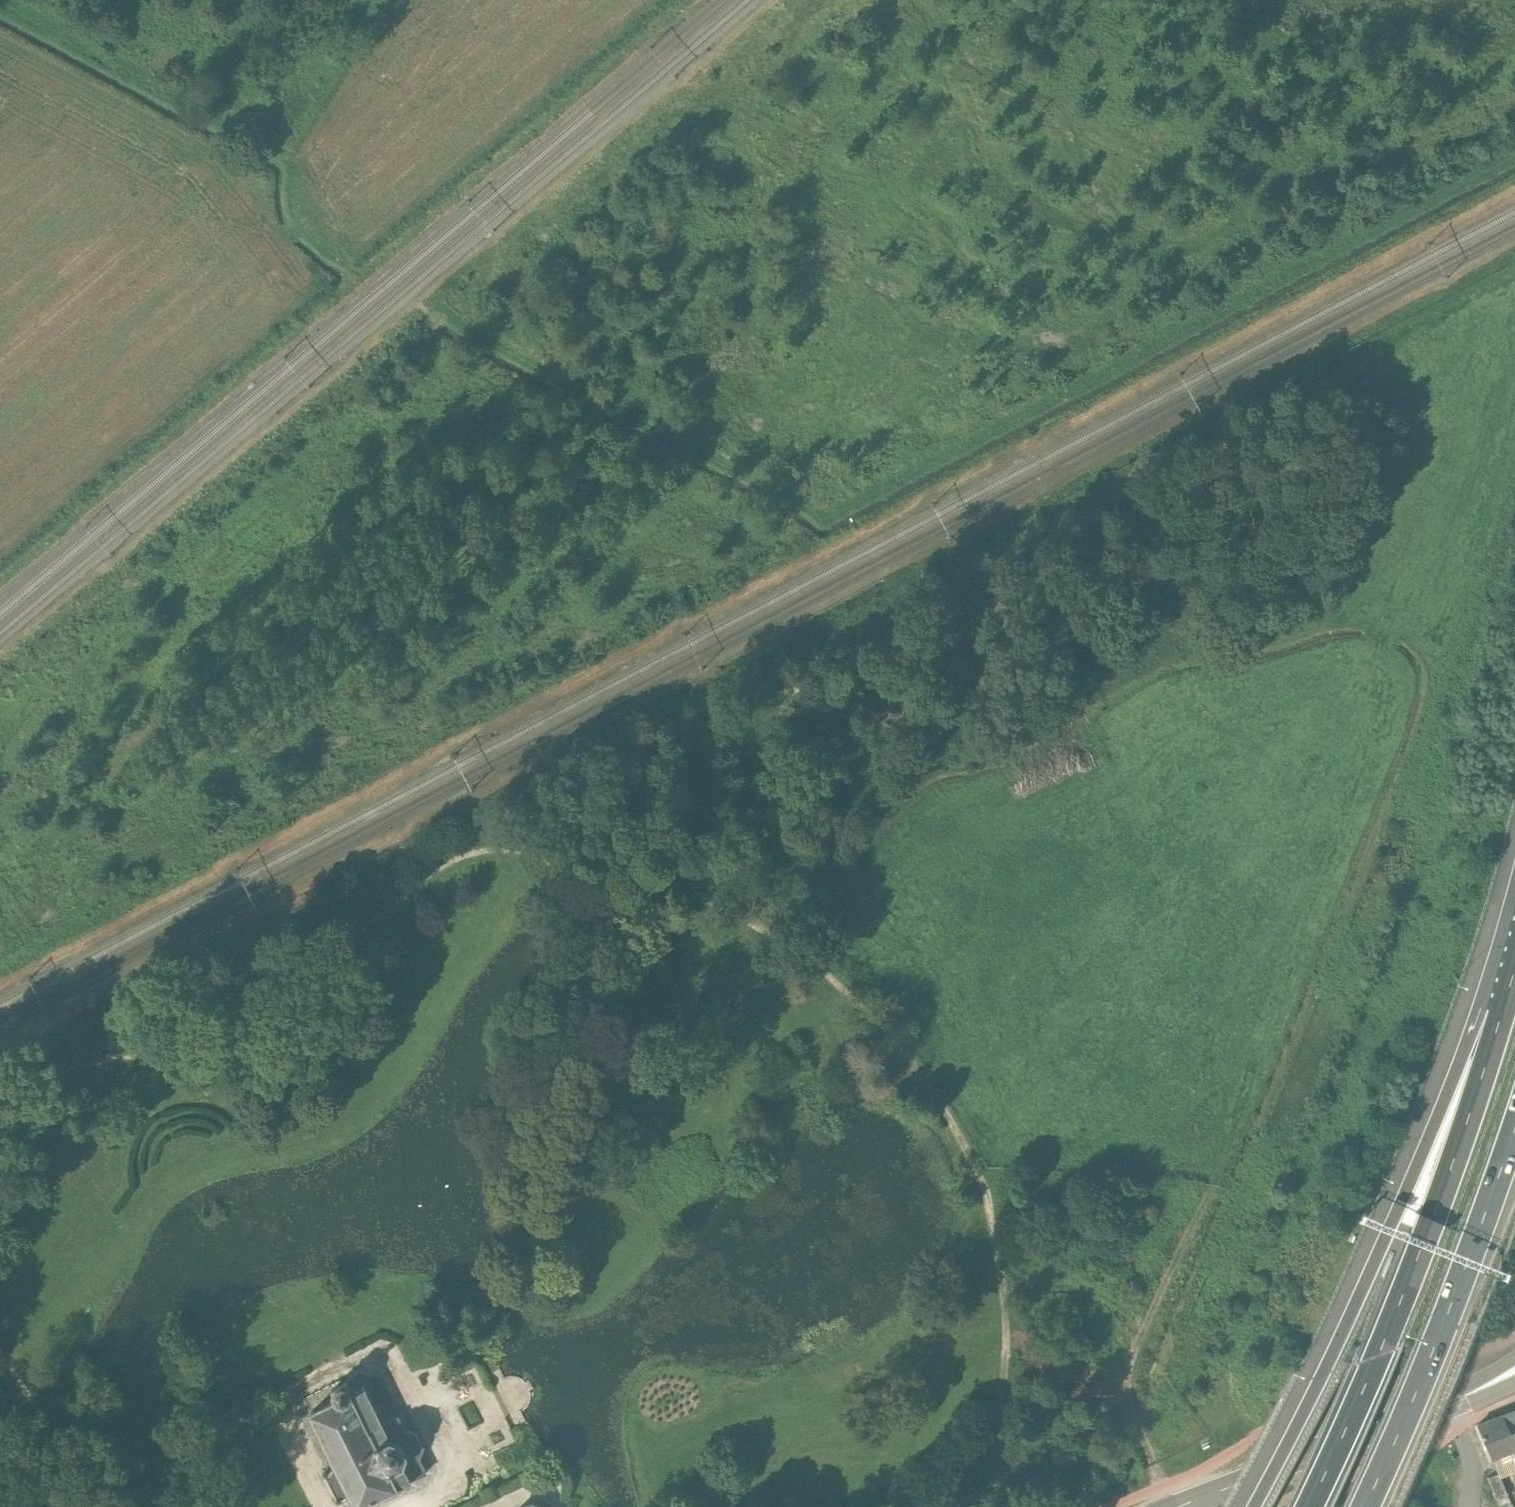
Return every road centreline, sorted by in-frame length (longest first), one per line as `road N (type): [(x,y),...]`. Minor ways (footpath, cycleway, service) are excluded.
road 1 (motorway): [(1501,1011),(1250,1506)]
road 2 (motorway): [(1501,1011),(1423,1244),(1310,1506)]
road 3 (motorway): [(1363,1506),(1514,1143)]
road 4 (tertiary): [(1181,1506),(1455,1402),(1514,1370)]
road 5 (track): [(1168,1506),(1125,1386),(1215,1185)]

